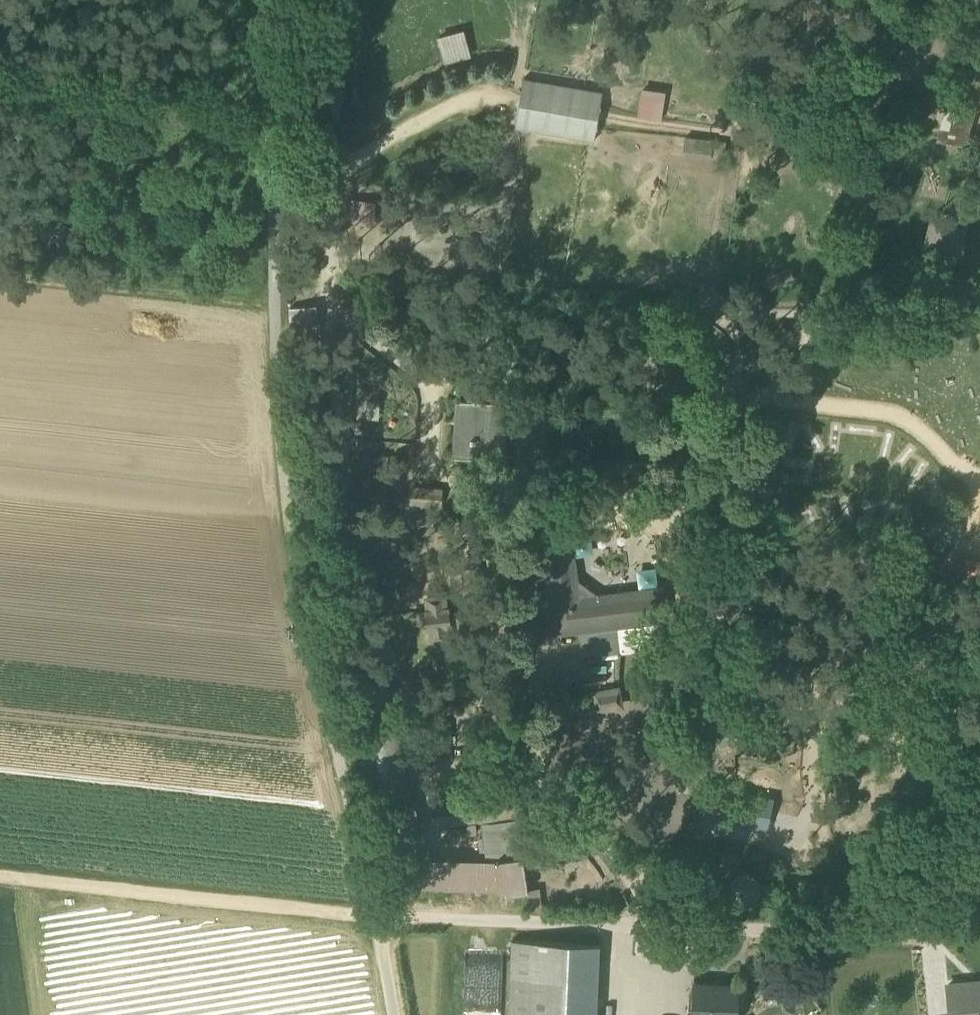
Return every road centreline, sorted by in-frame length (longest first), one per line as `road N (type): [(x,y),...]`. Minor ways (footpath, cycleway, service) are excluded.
road 1 (track): [(267,0),(292,562),(379,918)]
road 2 (residential): [(979,923),(879,933),(379,918)]
road 3 (track): [(275,303),(0,274)]

